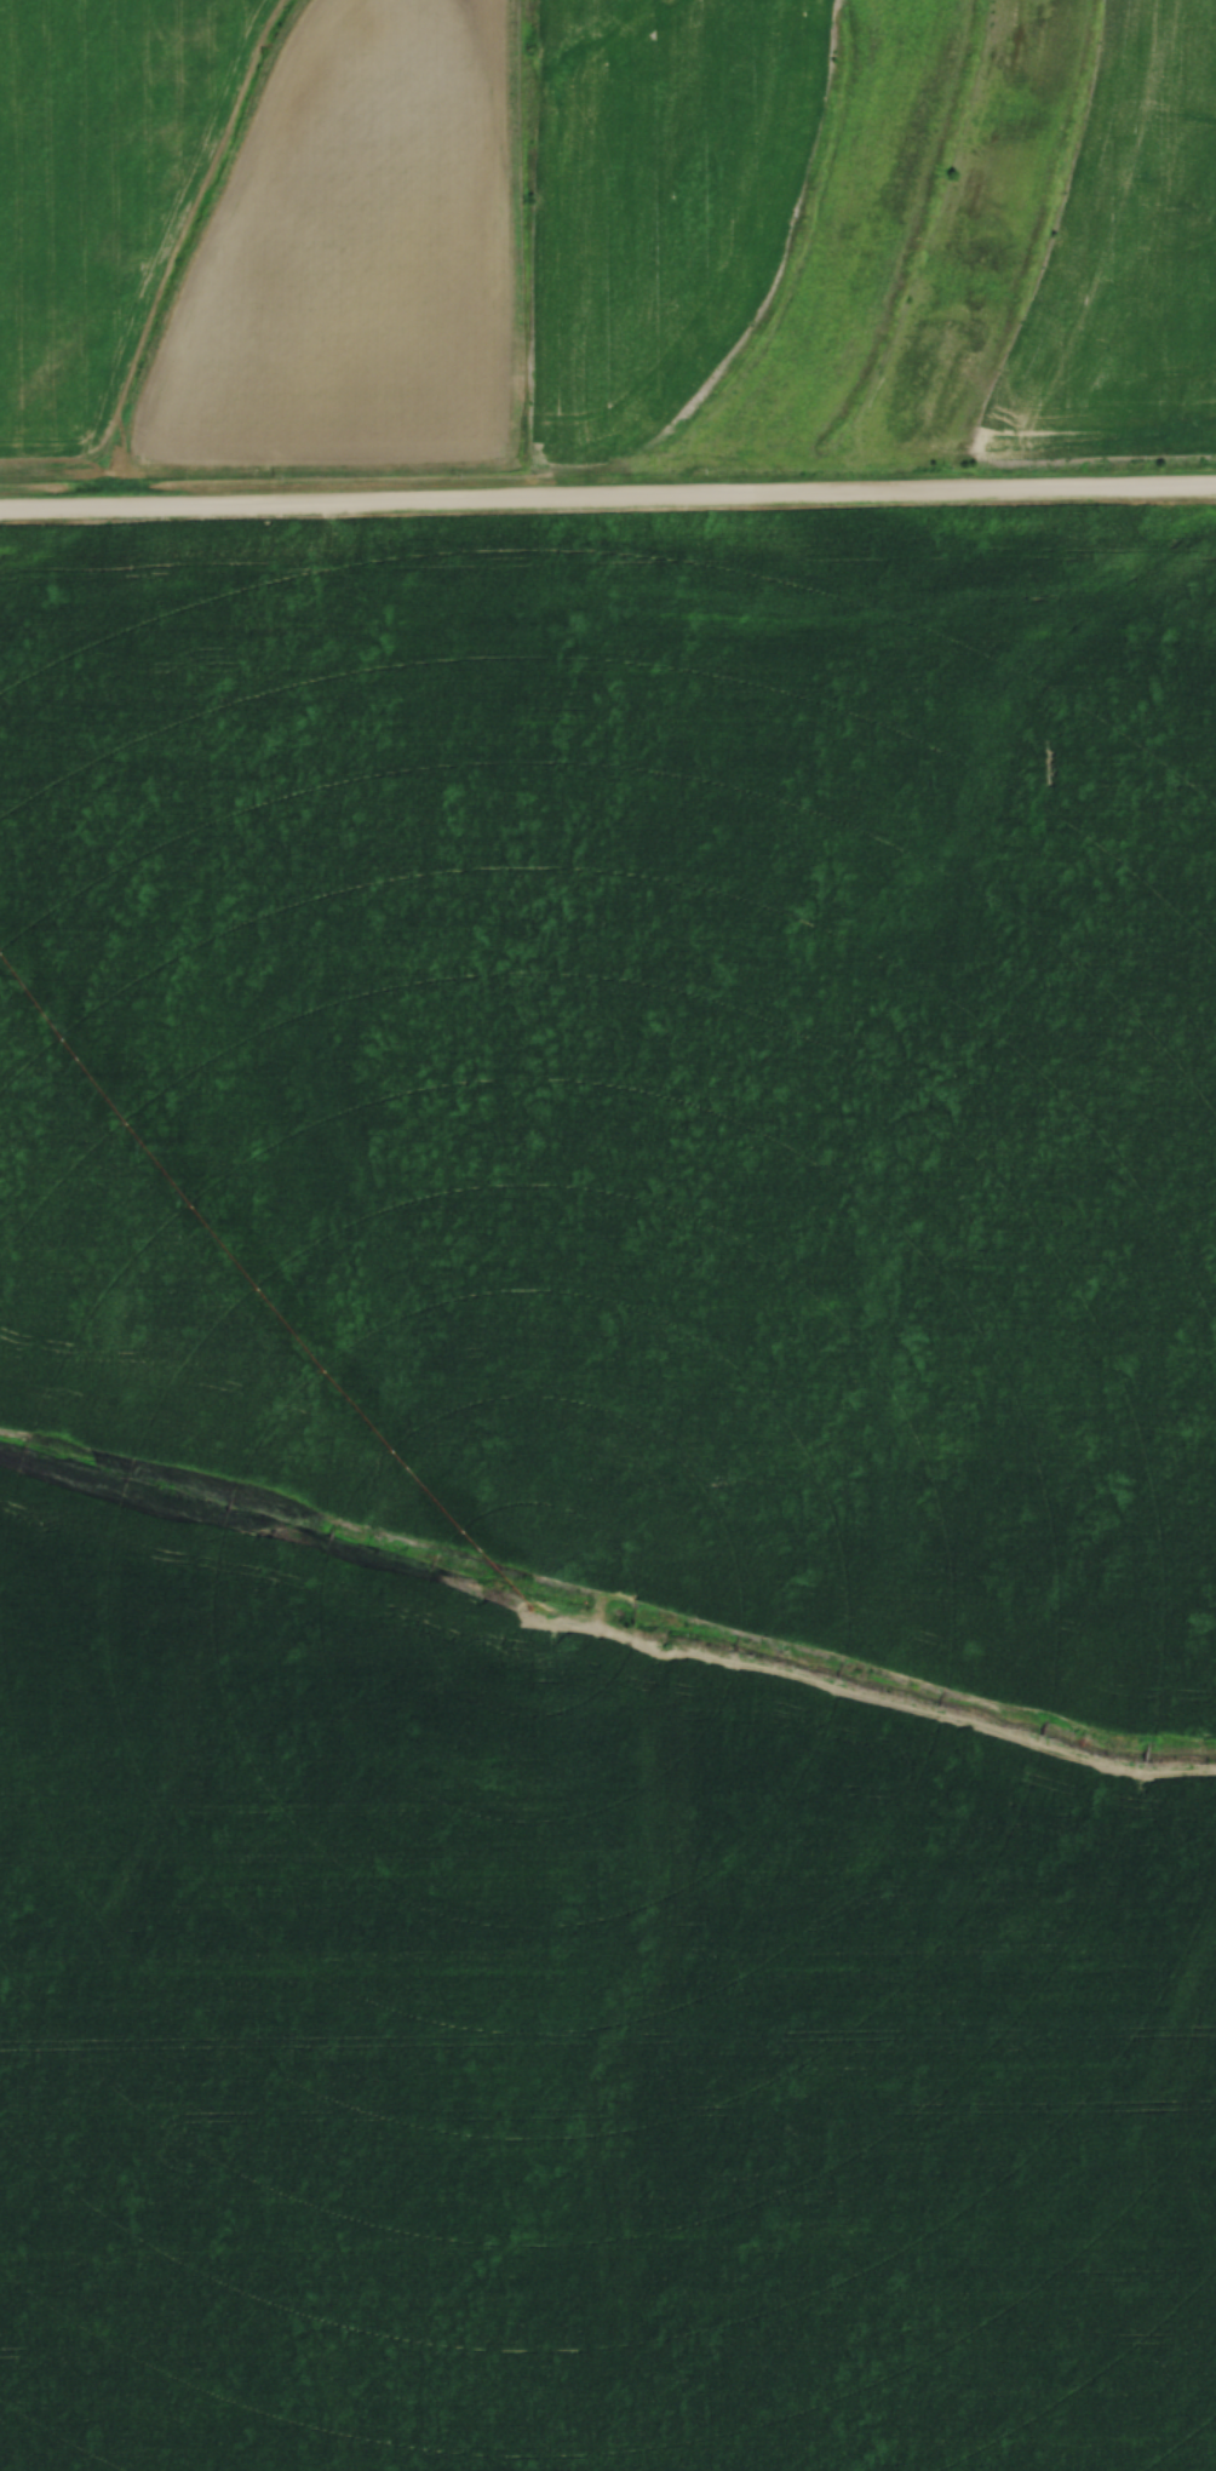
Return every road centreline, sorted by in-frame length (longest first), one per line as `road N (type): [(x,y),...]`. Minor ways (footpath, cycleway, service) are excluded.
road 1 (residential): [(0,514),(1215,489)]

